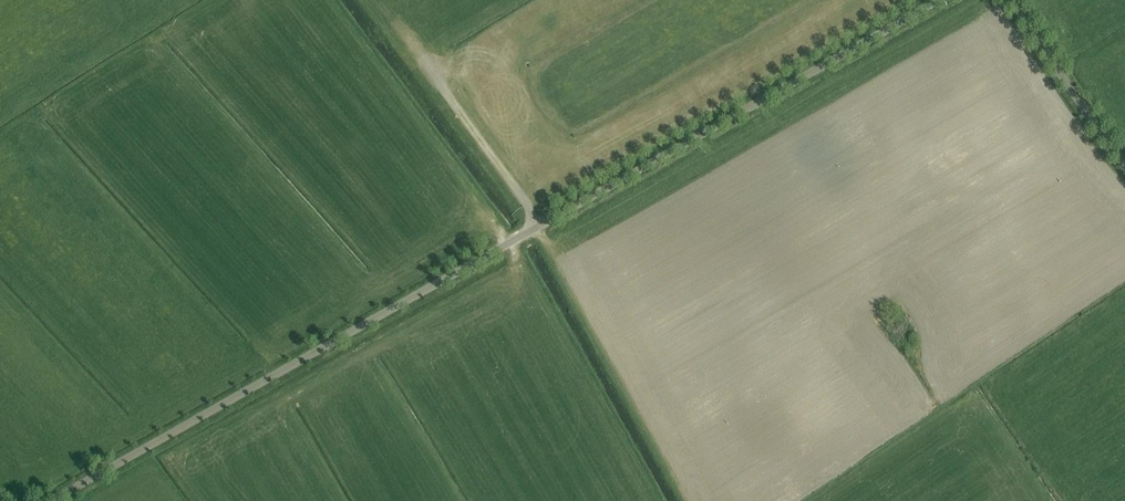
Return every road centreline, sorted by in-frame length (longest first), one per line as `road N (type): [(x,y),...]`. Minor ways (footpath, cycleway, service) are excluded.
road 1 (unclassified): [(52,500),(939,0)]
road 2 (track): [(376,0),(537,228)]
road 3 (unclassified): [(1124,163),(1010,0)]

